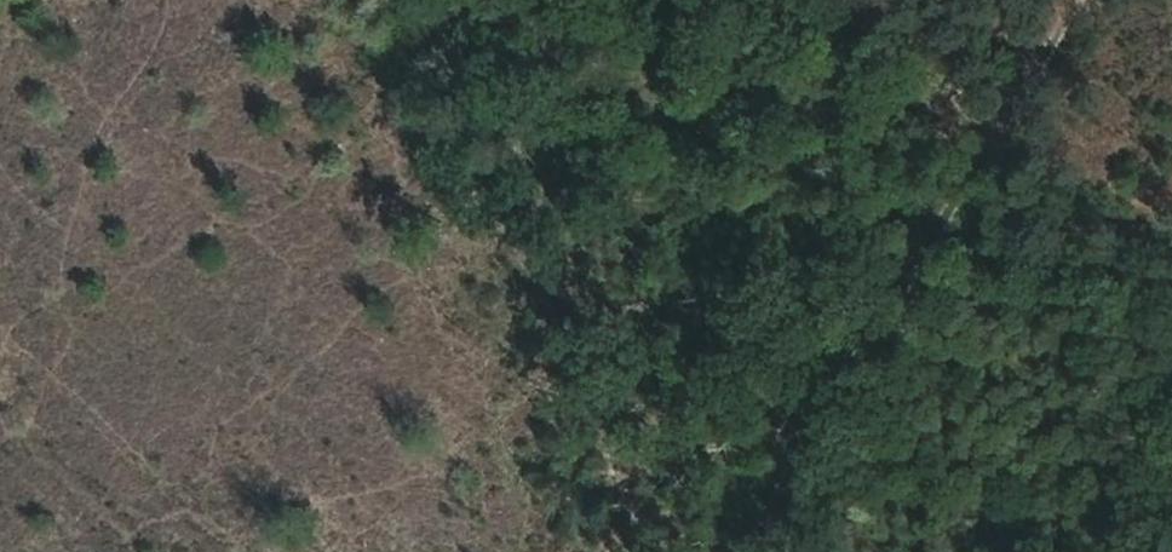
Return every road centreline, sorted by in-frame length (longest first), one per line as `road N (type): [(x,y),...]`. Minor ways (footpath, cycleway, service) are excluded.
road 1 (track): [(750,551),(1086,0)]

